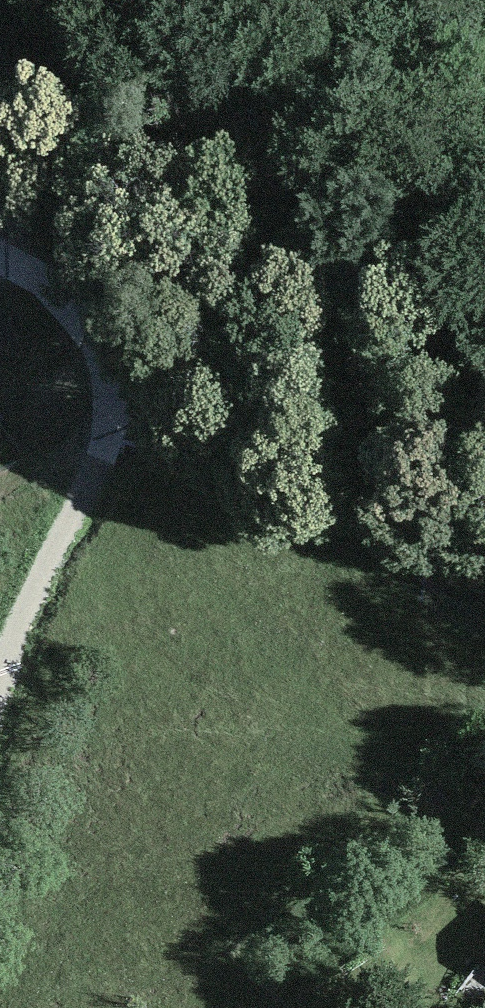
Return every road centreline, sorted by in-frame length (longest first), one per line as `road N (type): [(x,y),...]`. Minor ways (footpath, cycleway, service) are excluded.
road 1 (track): [(0,258),(61,300),(117,379),(113,423),(93,477),(29,602),(0,686)]
road 2 (track): [(108,358),(240,389),(289,422),(323,460),(374,547),(484,631)]

